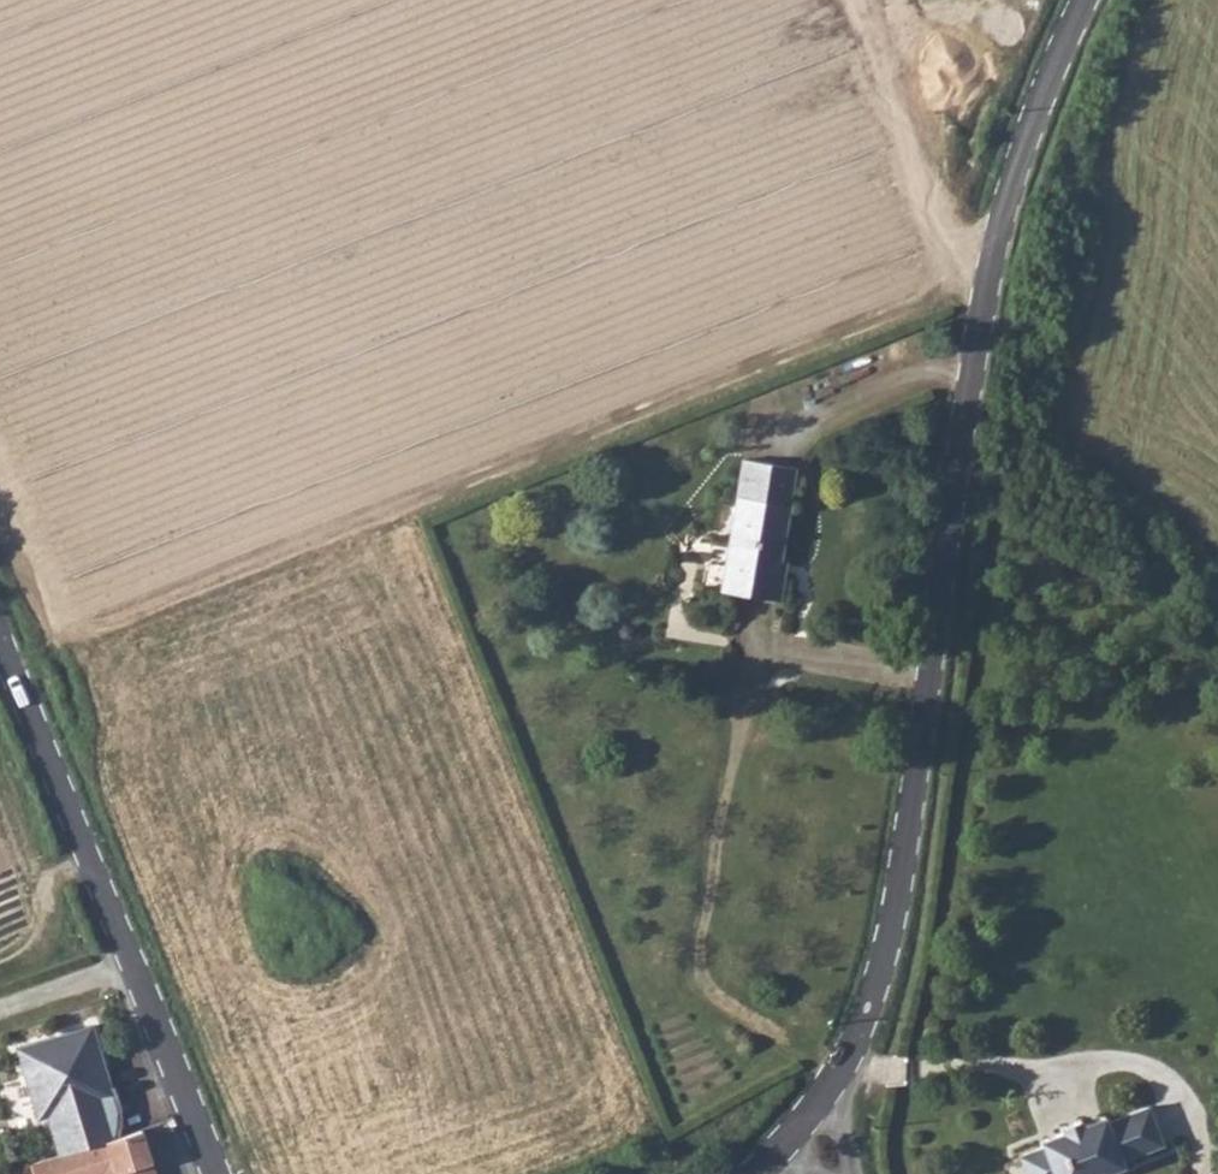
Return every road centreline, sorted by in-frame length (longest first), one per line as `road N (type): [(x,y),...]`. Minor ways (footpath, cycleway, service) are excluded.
road 1 (residential): [(808,1116),(853,1050),(878,974),(998,206),(1079,0)]
road 2 (unclassified): [(0,643),(217,1173)]

